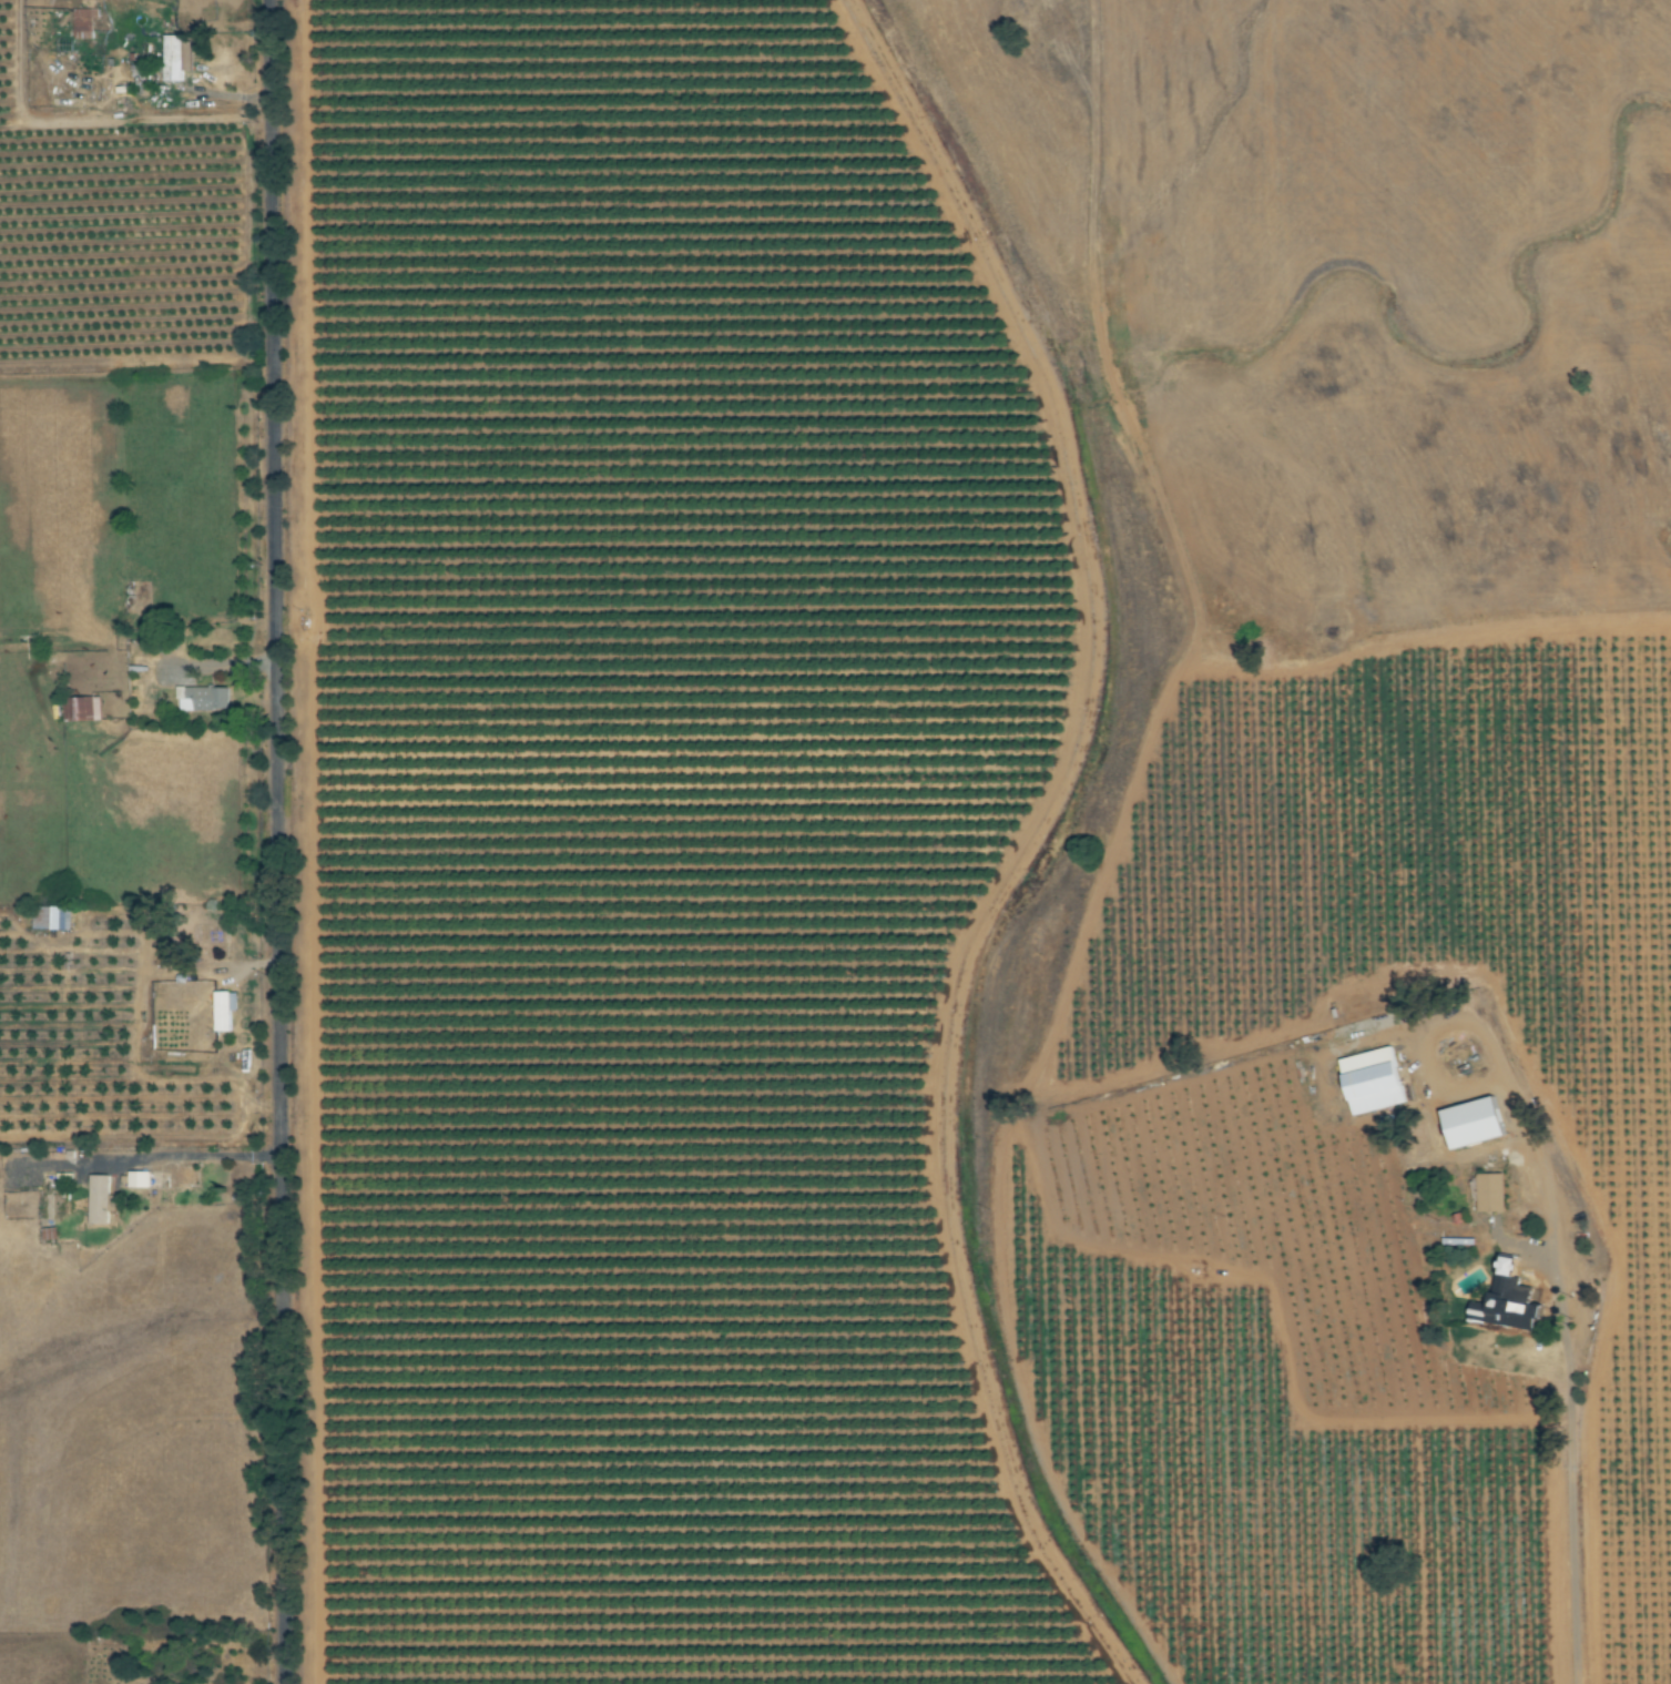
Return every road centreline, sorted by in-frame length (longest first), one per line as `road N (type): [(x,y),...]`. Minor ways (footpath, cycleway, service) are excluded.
road 1 (residential): [(281,1683),(265,0)]

